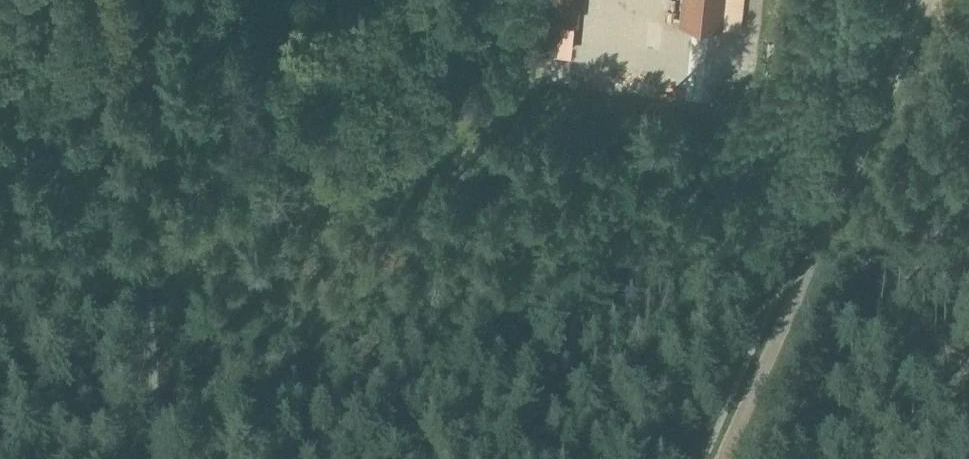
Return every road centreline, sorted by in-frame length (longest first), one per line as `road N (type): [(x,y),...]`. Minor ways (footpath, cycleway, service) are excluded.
road 1 (track): [(916,0),(717,458)]
road 2 (track): [(149,0),(148,458)]

